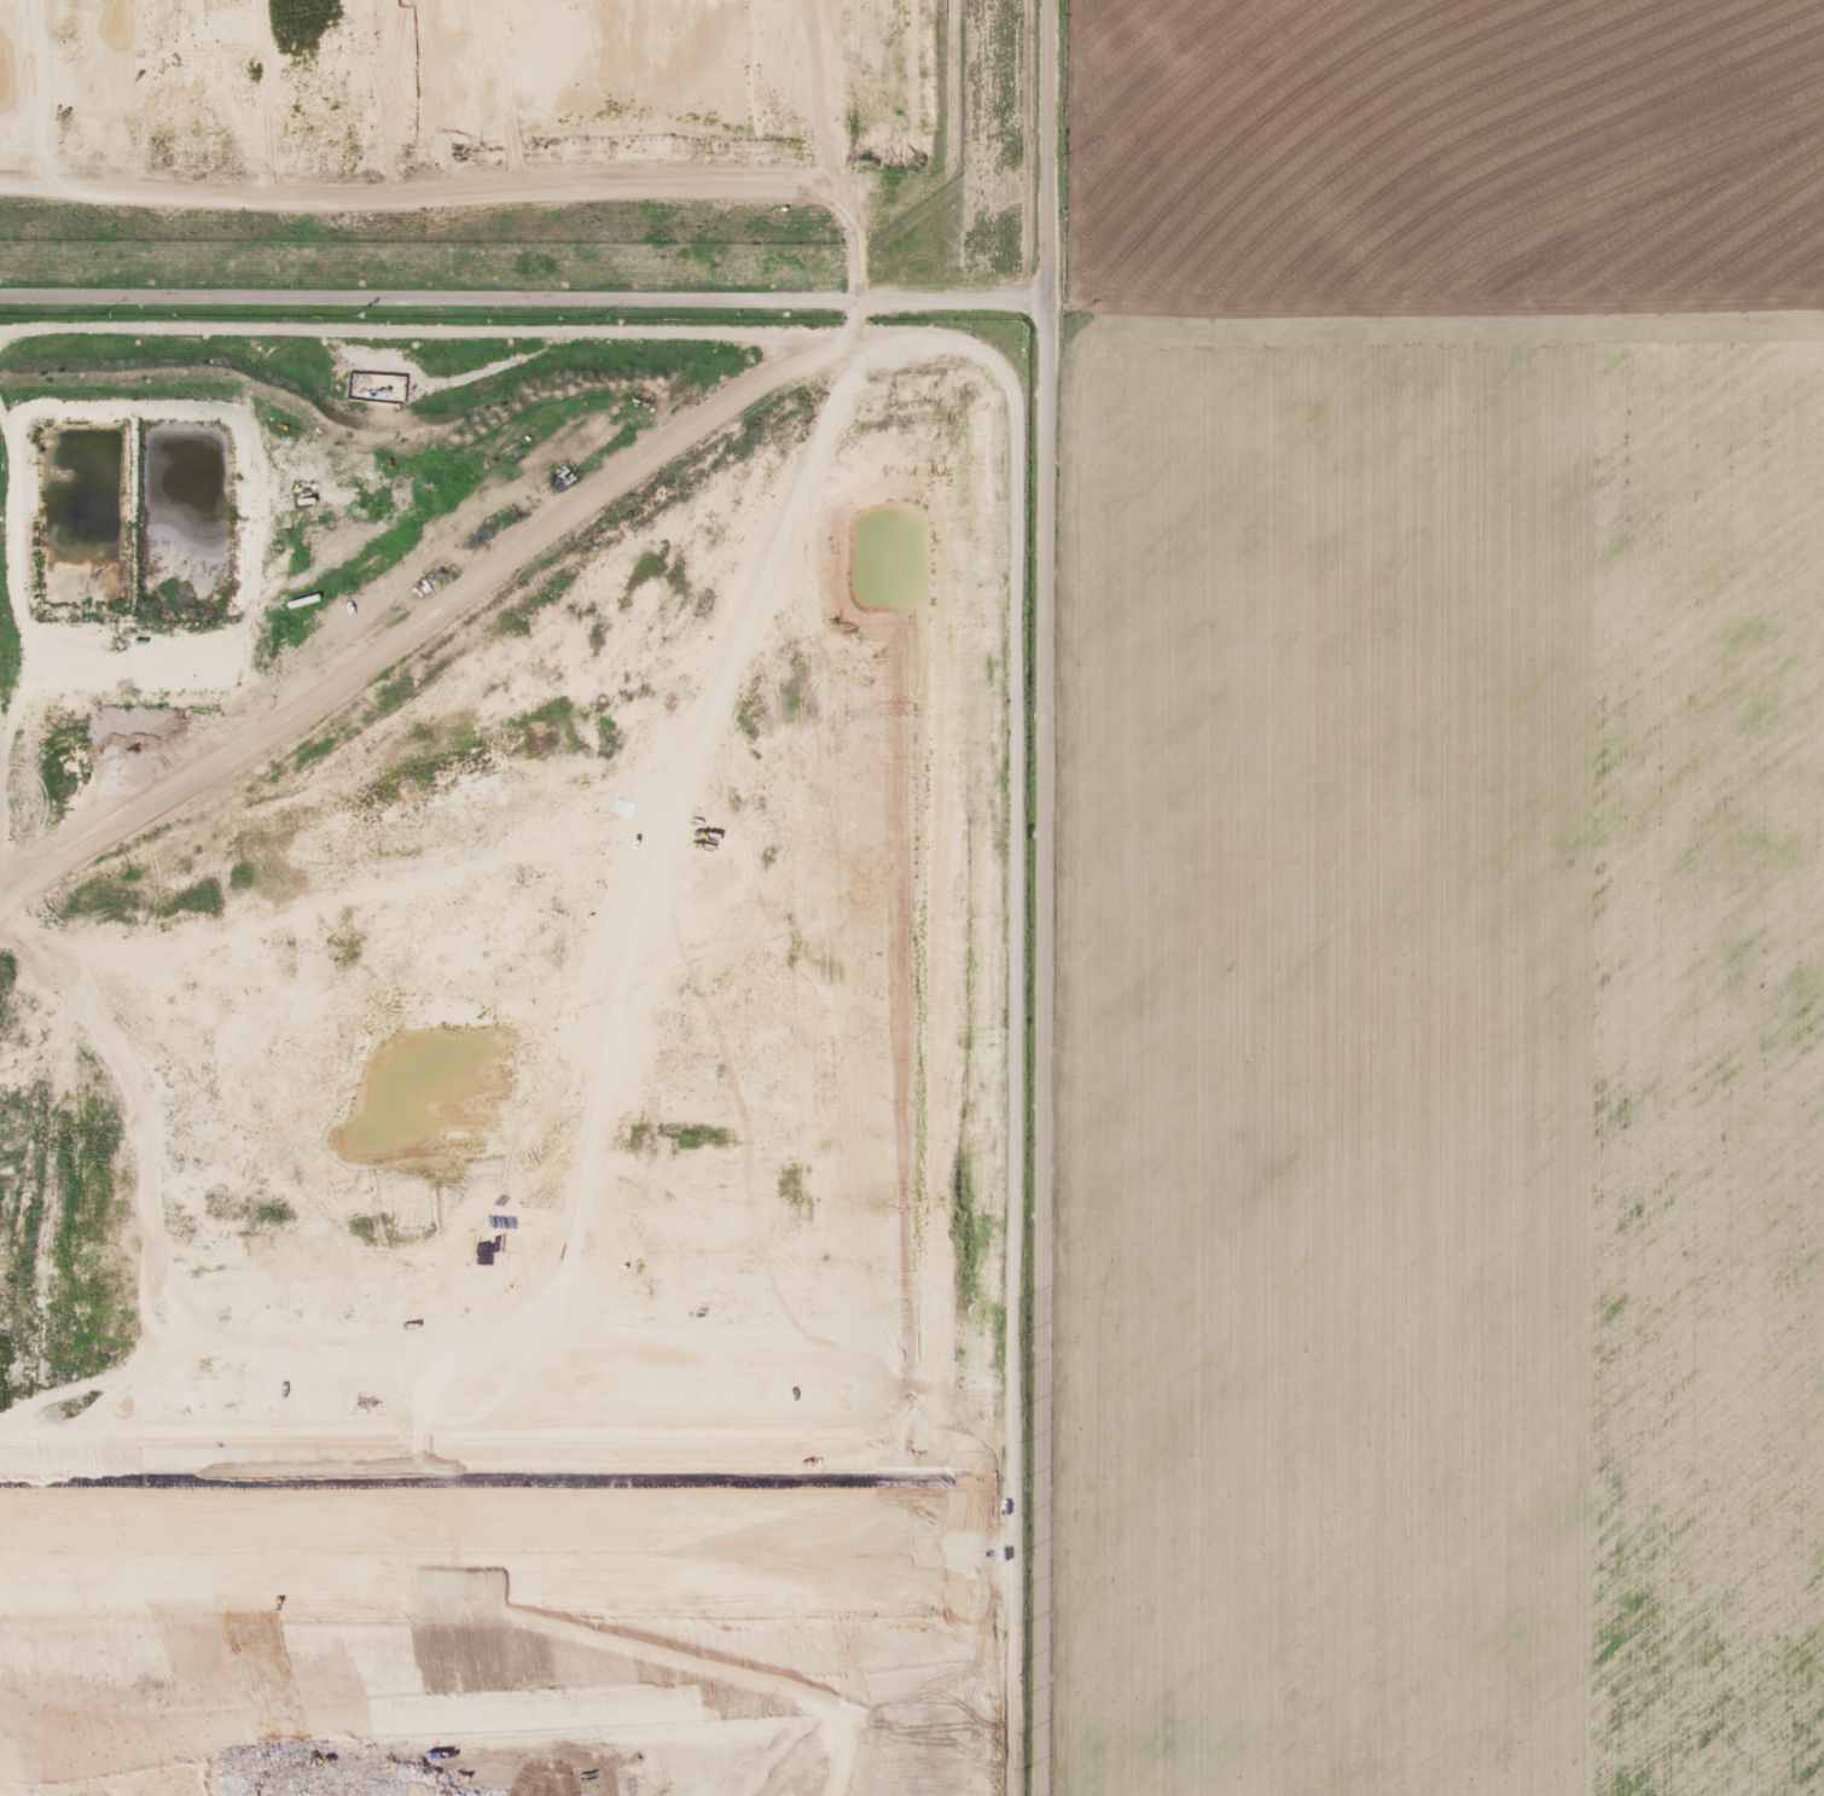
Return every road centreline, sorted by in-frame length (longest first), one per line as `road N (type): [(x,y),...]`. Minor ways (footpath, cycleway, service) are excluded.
road 1 (residential): [(1041,1795),(1046,0)]
road 2 (residential): [(0,296),(1045,302)]

